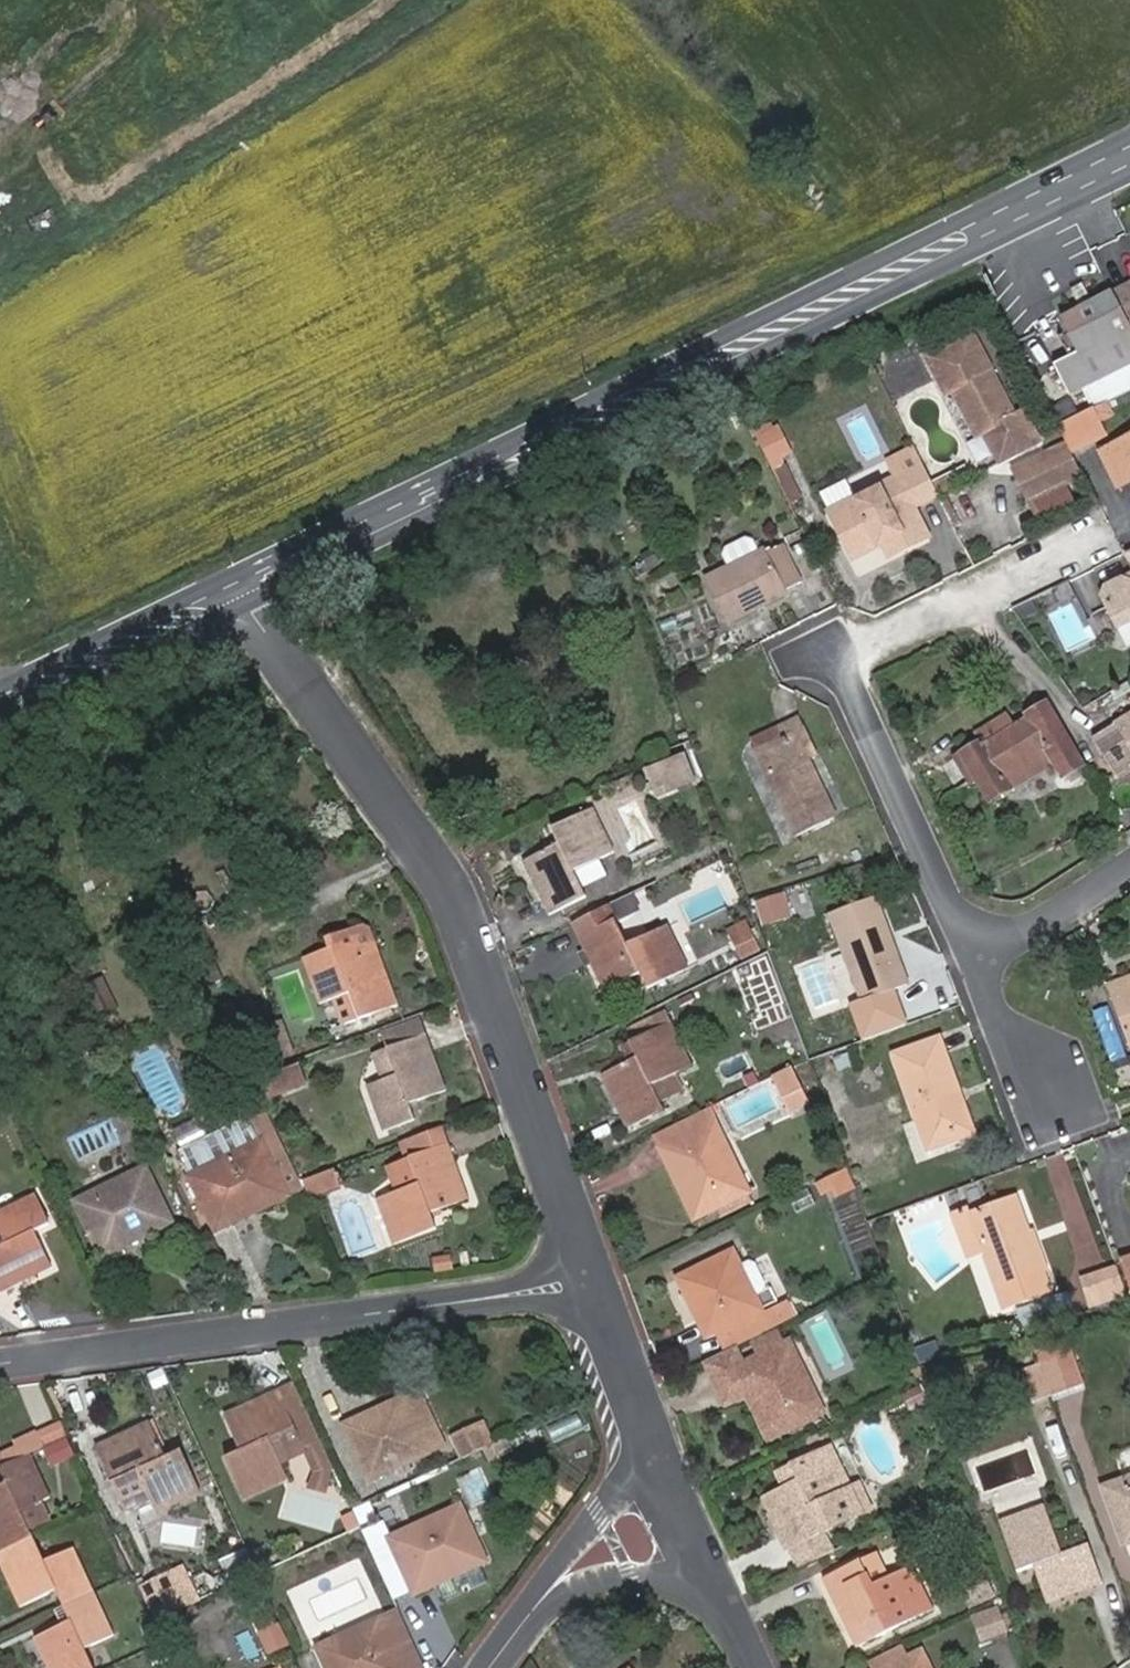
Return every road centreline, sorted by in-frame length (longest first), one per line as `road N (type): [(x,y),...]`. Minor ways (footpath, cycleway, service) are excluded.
road 1 (primary): [(1129,140),(231,575)]
road 2 (primary): [(248,602),(1129,174)]
road 3 (residential): [(598,1286),(436,868),(248,602)]
road 4 (residential): [(598,1286),(0,1364)]
road 5 (residential): [(836,661),(974,952)]
road 6 (primary): [(0,722),(248,602)]
road 7 (primary): [(231,575),(0,688)]
road 8 (residential): [(495,1667),(579,1571),(679,1501)]
road 9 (residential): [(679,1501),(598,1286)]
road 10 (residential): [(757,1667),(679,1501)]
road 11 (residential): [(1129,867),(1033,929),(974,952)]
road 12 (residential): [(974,952),(997,1013),(1048,1089)]

